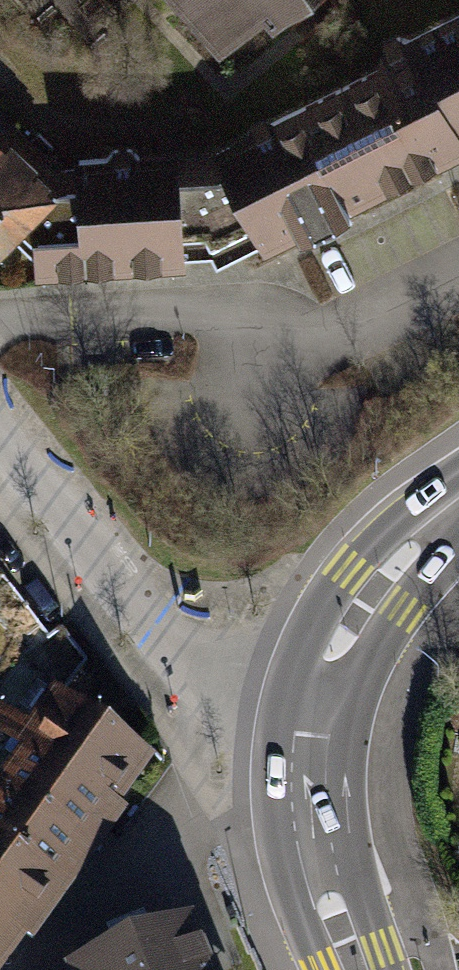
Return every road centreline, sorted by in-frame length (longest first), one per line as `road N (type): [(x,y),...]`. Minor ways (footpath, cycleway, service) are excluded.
road 1 (residential): [(0,426),(164,635),(206,666),(311,689)]
road 2 (tertiary): [(311,689),(367,596),(458,504)]
road 3 (tertiary): [(317,860),(307,786),(311,689)]

